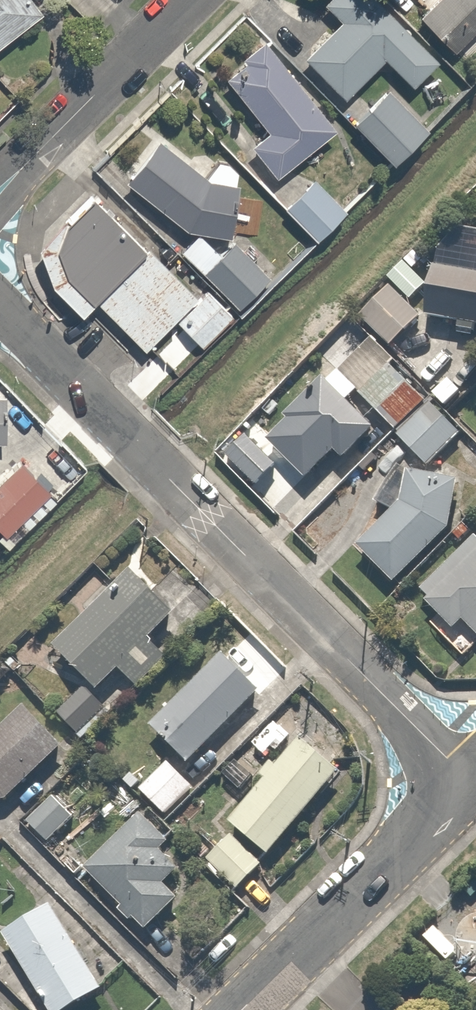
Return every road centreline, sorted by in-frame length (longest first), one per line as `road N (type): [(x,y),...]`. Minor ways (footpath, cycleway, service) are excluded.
road 1 (residential): [(0,310),(468,781)]
road 2 (residential): [(235,1009),(468,781)]
road 3 (residential): [(0,190),(187,0)]

